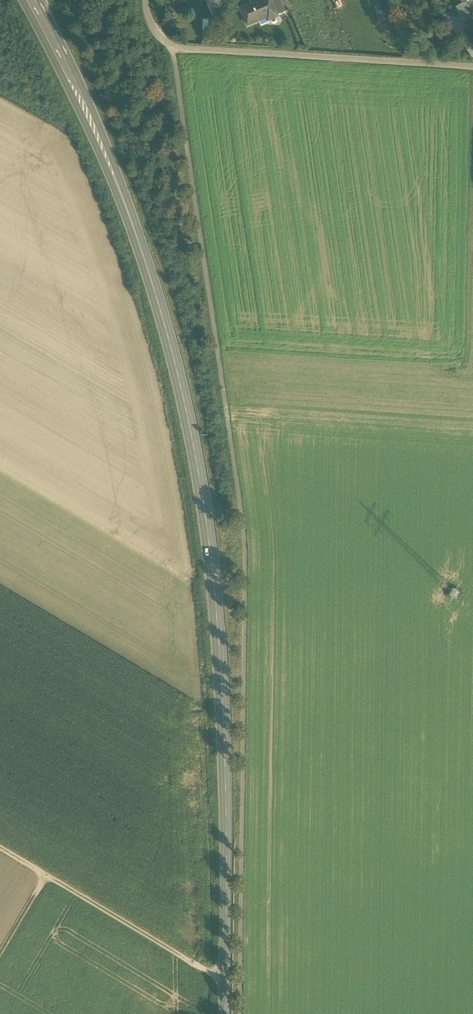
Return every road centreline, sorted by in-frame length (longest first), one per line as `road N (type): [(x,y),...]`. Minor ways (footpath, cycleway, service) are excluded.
road 1 (primary): [(225,1013),(223,713),(192,440),(118,183),(39,12)]
road 2 (track): [(463,417),(472,94)]
road 3 (track): [(170,45),(472,66)]
road 4 (track): [(0,848),(240,987)]

